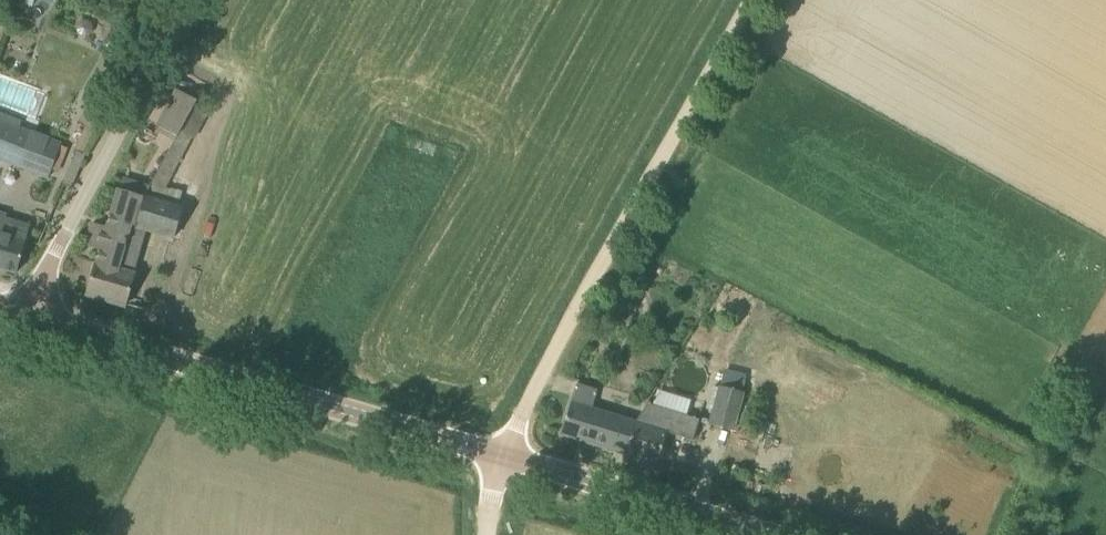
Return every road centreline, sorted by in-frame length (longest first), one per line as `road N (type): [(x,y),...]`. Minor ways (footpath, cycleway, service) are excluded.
road 1 (tertiary): [(804,534),(23,311)]
road 2 (track): [(764,0),(544,390),(524,455)]
road 3 (unclassified): [(23,311),(198,0)]

